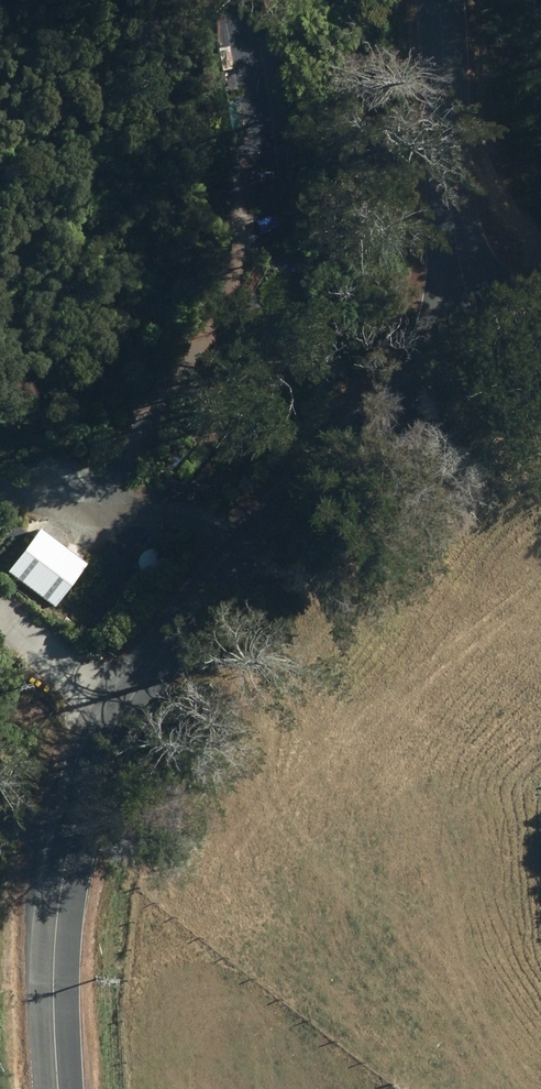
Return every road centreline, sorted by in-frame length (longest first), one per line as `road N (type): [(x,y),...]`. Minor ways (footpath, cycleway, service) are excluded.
road 1 (unclassified): [(480,343),(440,370),(122,713)]
road 2 (unclassified): [(122,713),(90,776),(61,902),(61,1088)]
road 3 (unclassified): [(439,0),(452,202),(480,343)]
road 4 (residential): [(122,713),(0,640)]

